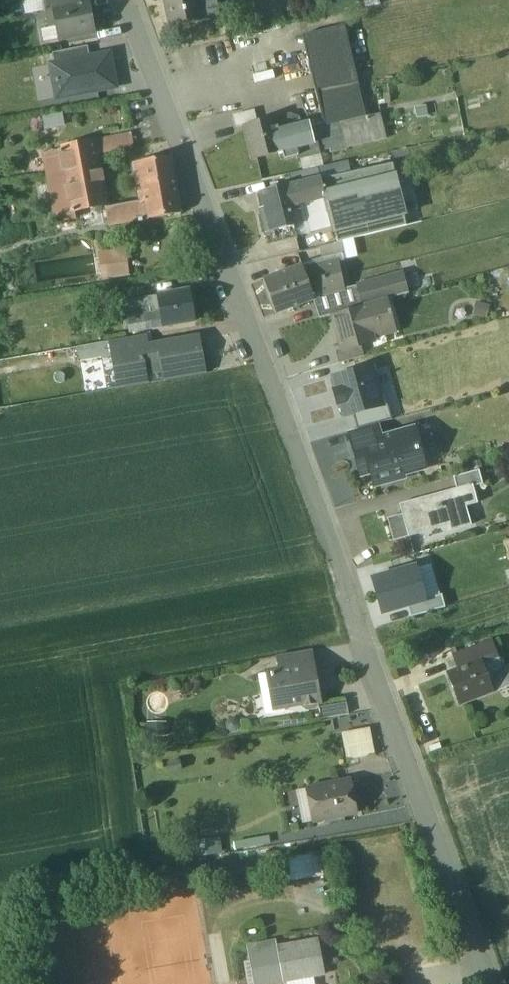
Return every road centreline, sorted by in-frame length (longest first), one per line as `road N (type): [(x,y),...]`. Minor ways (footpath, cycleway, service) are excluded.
road 1 (residential): [(492,983),(256,335),(121,0)]

